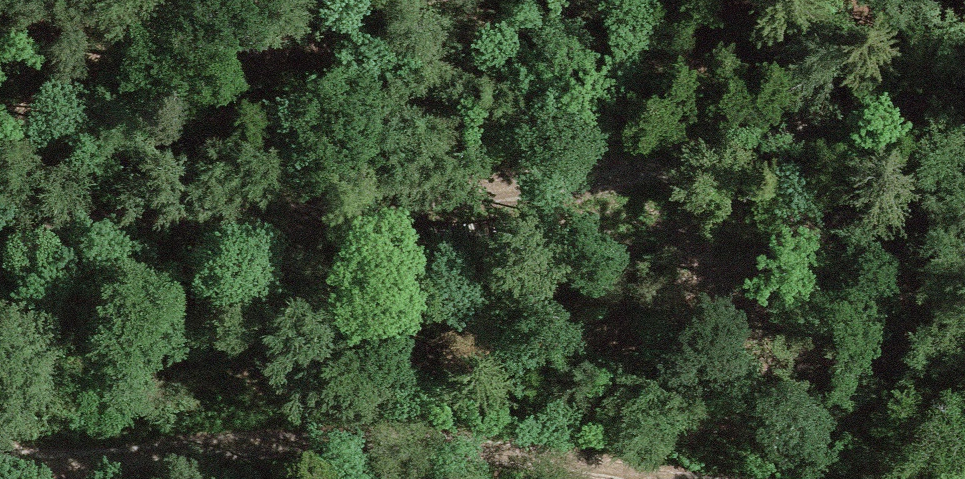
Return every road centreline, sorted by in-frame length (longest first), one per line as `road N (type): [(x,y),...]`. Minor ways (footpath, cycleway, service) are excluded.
road 1 (track): [(0,255),(53,233),(545,178),(773,143),(964,78)]
road 2 (track): [(960,478),(344,438),(103,468),(38,472),(0,465)]

